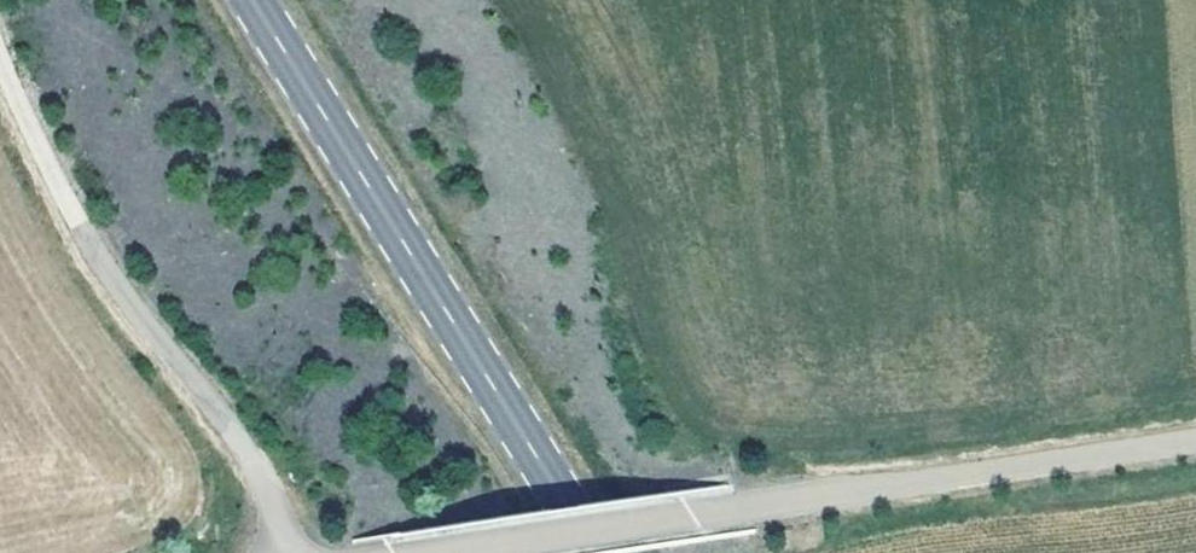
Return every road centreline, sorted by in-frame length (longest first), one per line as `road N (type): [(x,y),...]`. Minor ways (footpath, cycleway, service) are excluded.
road 1 (unclassified): [(471,552),(1195,442)]
road 2 (primary): [(592,552),(251,0)]

